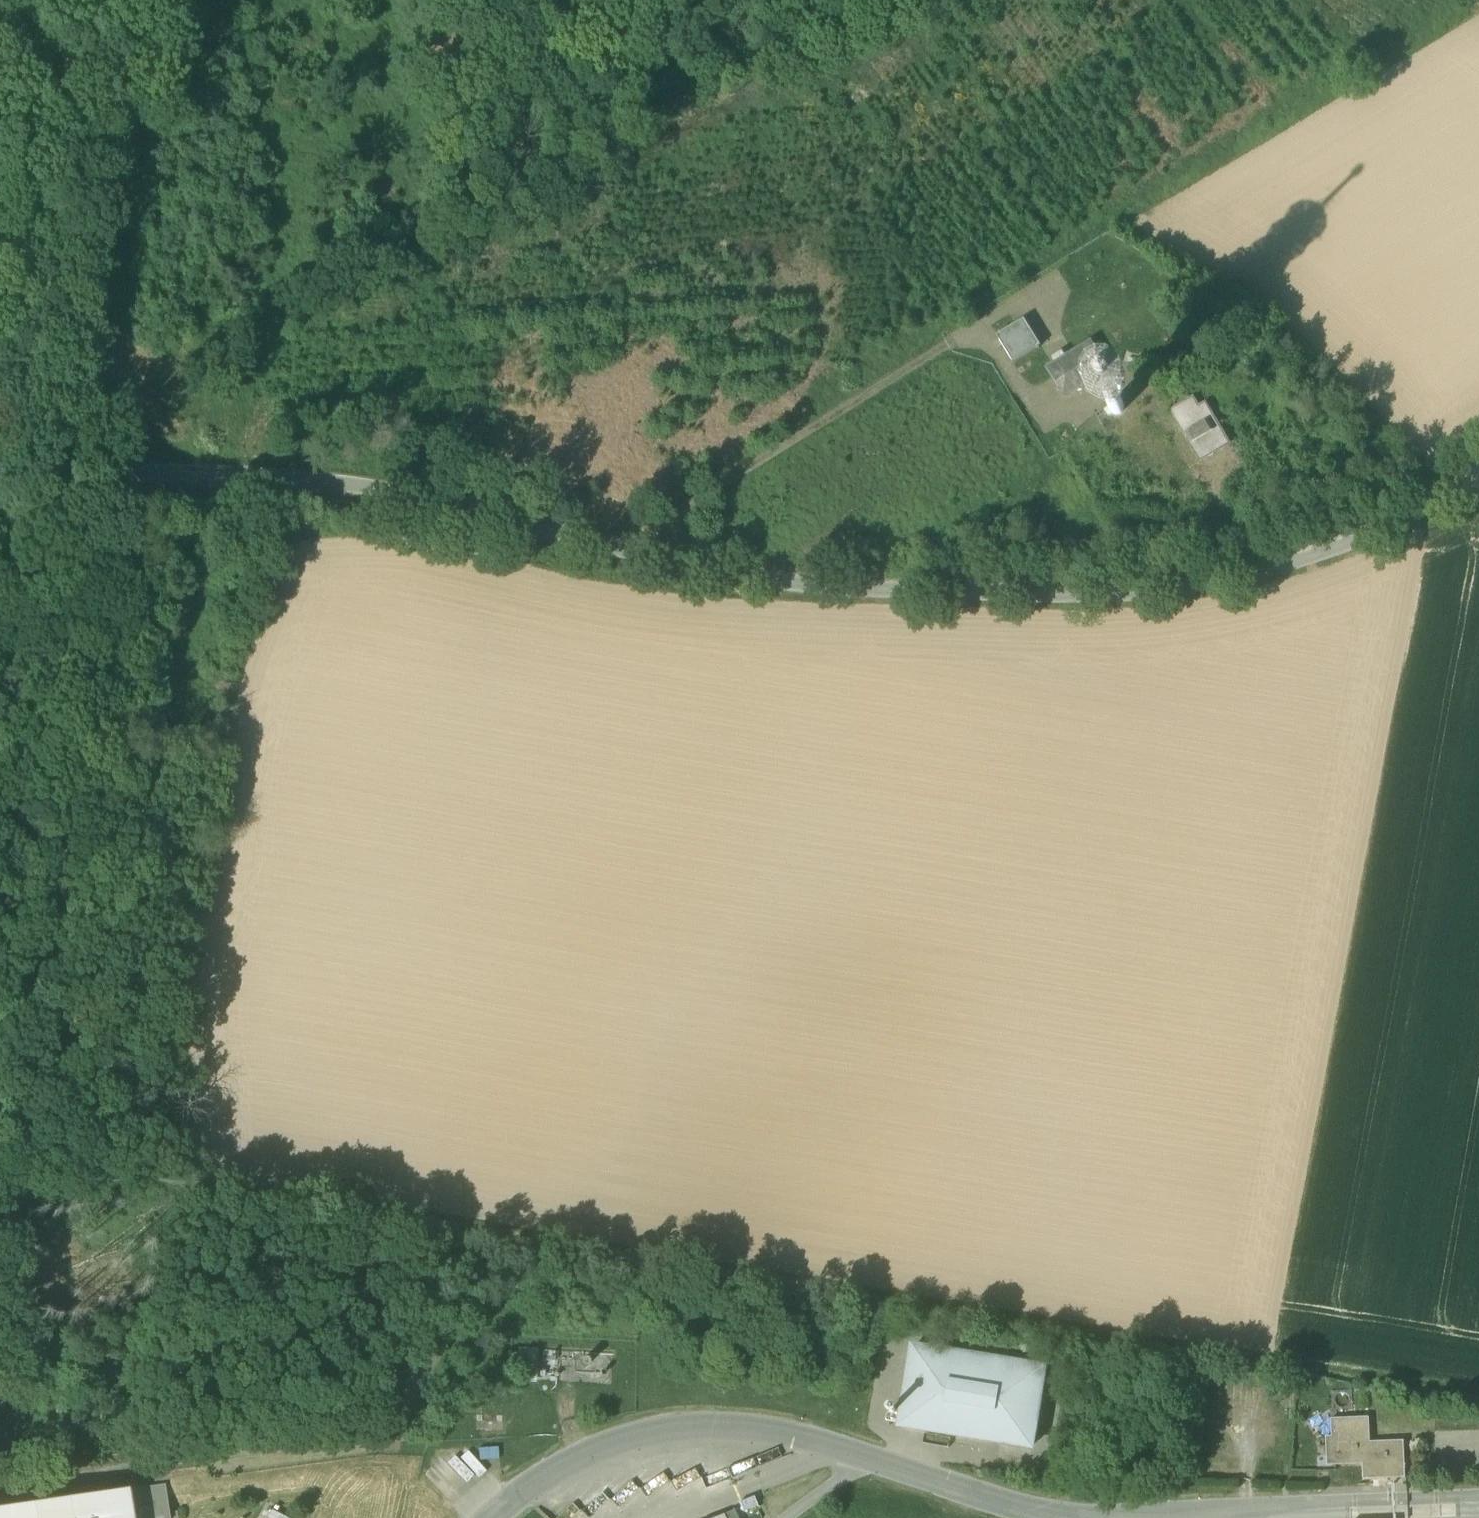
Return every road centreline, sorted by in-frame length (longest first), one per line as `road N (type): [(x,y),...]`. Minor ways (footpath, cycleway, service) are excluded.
road 1 (unclassified): [(0,475),(396,493),(782,587),(1124,600),(1250,573),(1392,525),(1478,475)]
road 2 (track): [(432,1223),(33,1157),(20,1132),(139,477)]
road 3 (track): [(1478,1396),(432,1223)]
road 4 (track): [(432,1223),(394,1419),(381,1435),(0,1487)]

